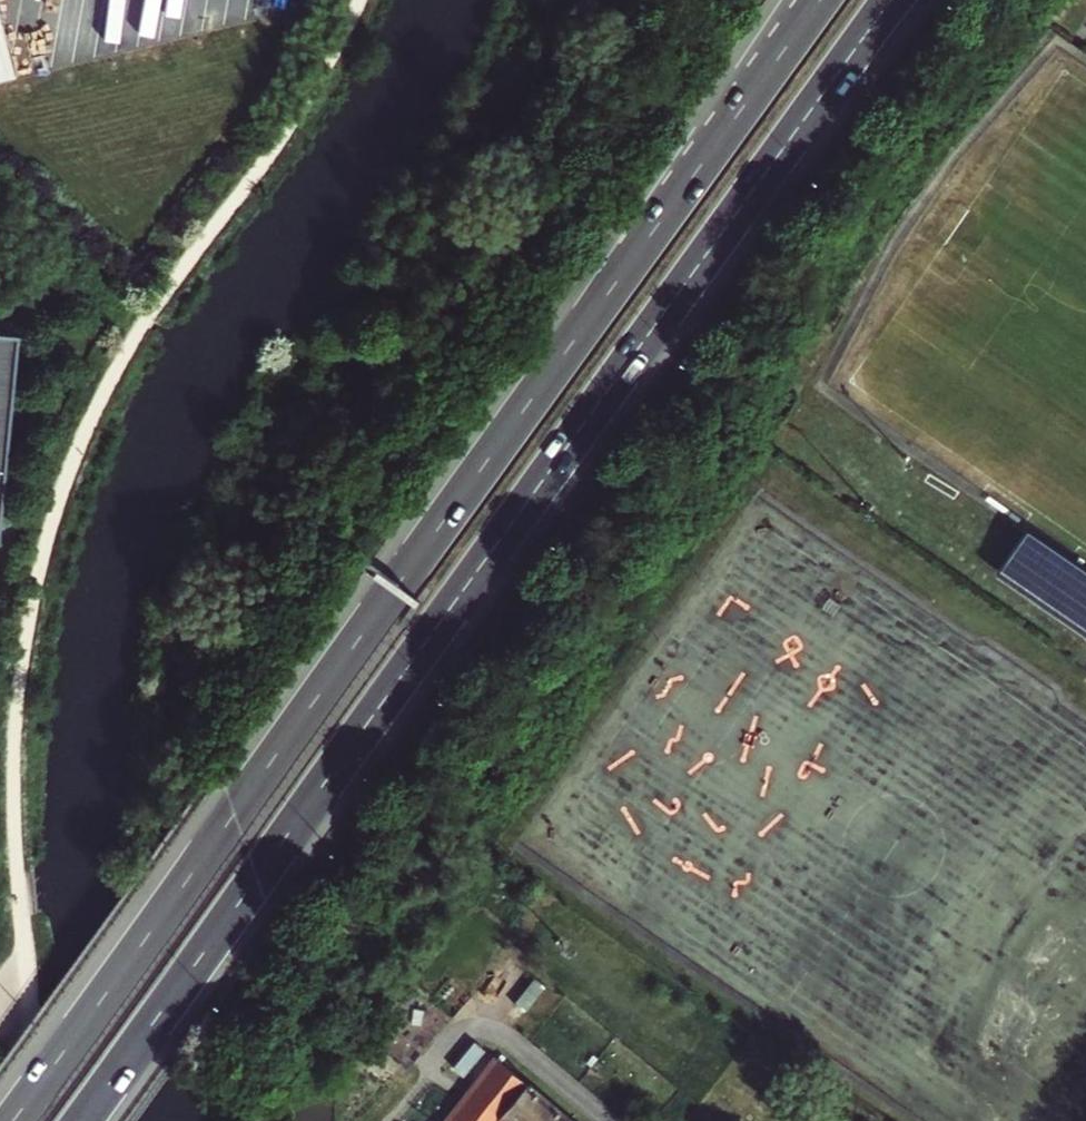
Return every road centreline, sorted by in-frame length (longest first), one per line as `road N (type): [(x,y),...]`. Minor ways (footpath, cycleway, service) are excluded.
road 1 (trunk): [(79,1120),(890,0)]
road 2 (trunk): [(818,0),(12,1120)]

